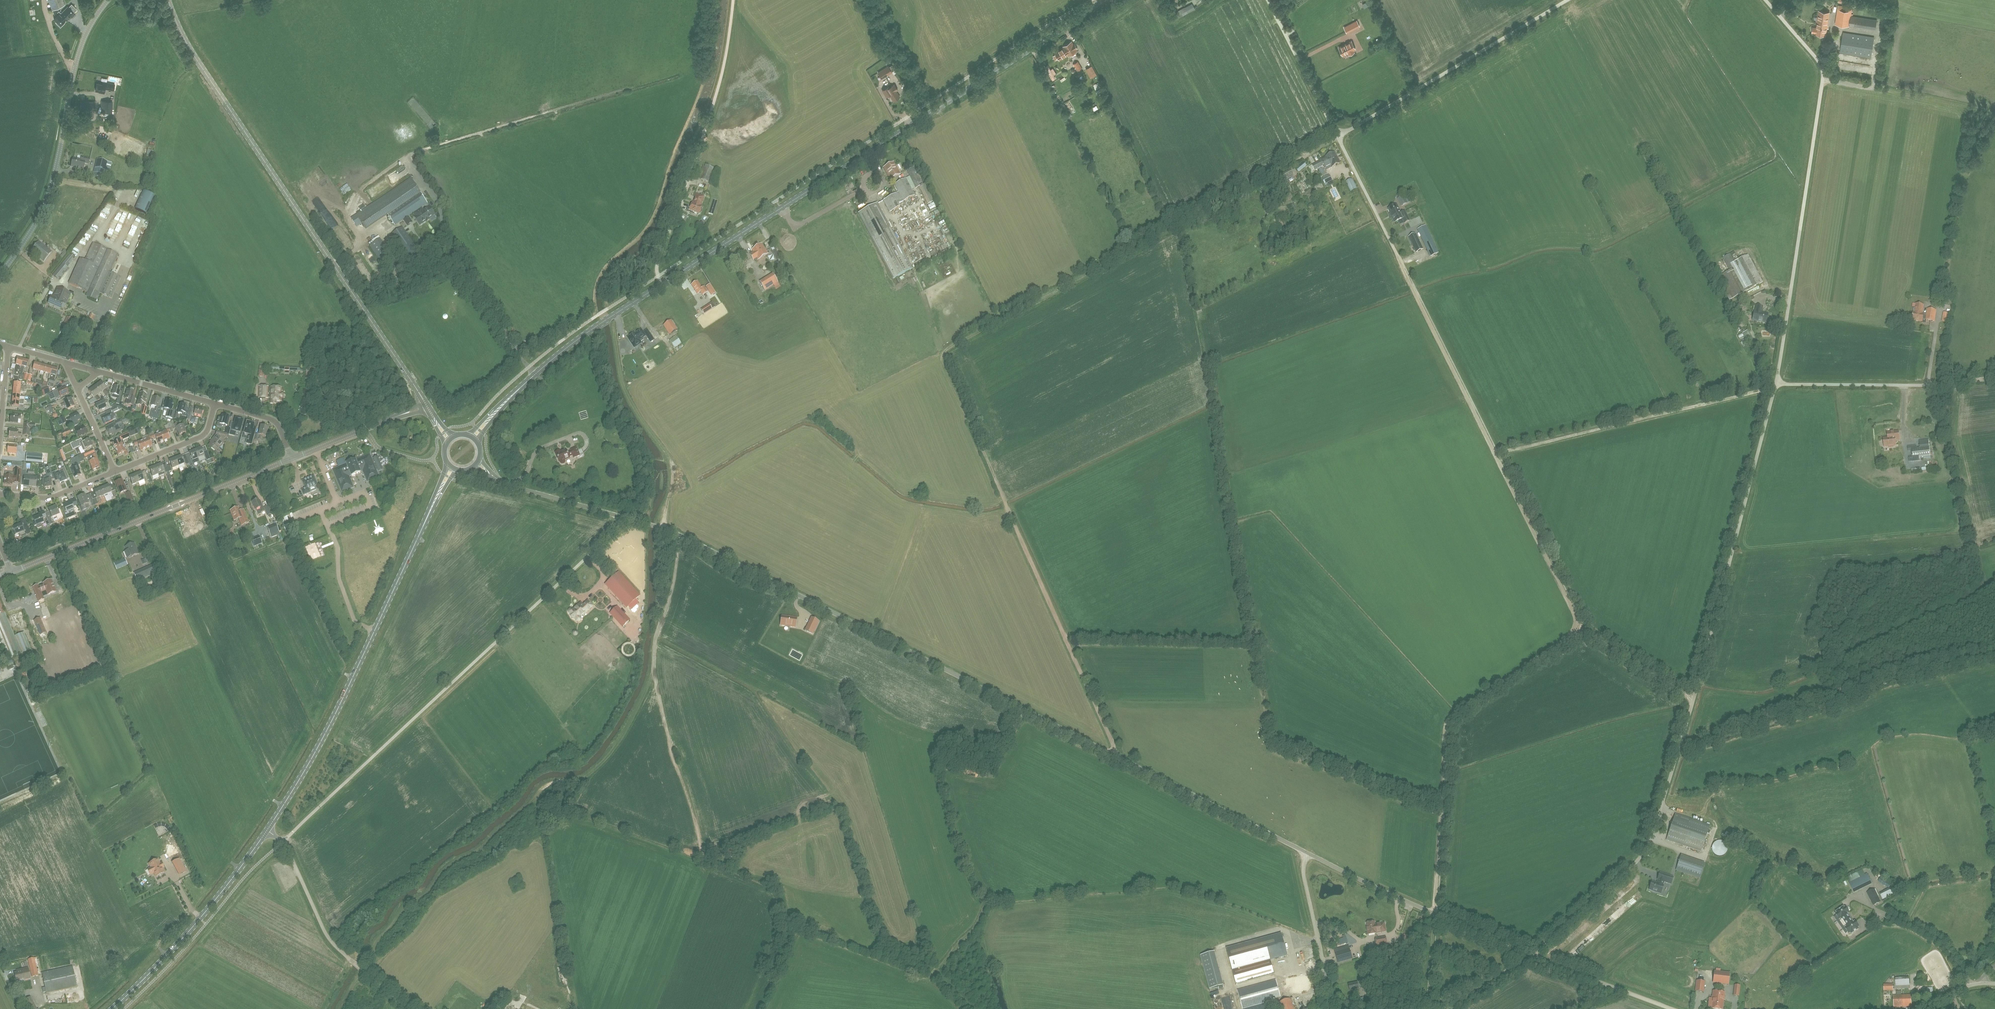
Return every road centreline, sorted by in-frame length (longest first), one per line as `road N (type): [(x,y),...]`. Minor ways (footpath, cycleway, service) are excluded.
road 1 (track): [(1115,756),(937,354),(1338,137)]
road 2 (secondary): [(474,439),(600,324),(1108,0)]
road 3 (unclassified): [(1308,854),(676,533),(620,516)]
road 4 (unclassified): [(1535,958),(1638,861),(1652,835),(1776,384)]
road 5 (tertiary): [(427,406),(188,44),(168,0)]
road 6 (unclassified): [(284,841),(611,535),(620,516)]
road 7 (track): [(1429,1008),(1448,725),(1576,629)]
road 8 (secondary): [(266,831),(331,725),(452,468)]
road 9 (unclassified): [(1776,384),(1821,76),(1818,58),(1766,0)]
road 10 (track): [(1994,653),(1871,683),(1681,748)]
road 11 (tertiary): [(13,572),(292,458)]
road 12 (unclassified): [(0,273),(42,213),(83,40),(108,0)]
road 13 (track): [(1495,455),(1776,384)]
road 14 (track): [(658,276),(719,87),(734,0)]
road 15 (unclassified): [(1338,137),(1566,0)]
road 16 (unclassified): [(1535,958),(1308,854)]
road 17 (secondary): [(113,1008),(191,928),(266,831)]
road 18 (track): [(656,672),(702,851),(740,864)]
road 19 (track): [(1495,455),(1396,254)]
road 20 (unclassified): [(1776,384),(1929,384),(1939,319)]
road 21 (unclassified): [(406,1008),(328,936),(284,841)]
road 22 (track): [(1576,629),(1495,455)]
road 23 (unclassified): [(1334,1008),(1305,876),(1308,854)]
road 24 (unclassified): [(1338,137),(1268,0)]
road 25 (unclassified): [(620,516),(509,485),(477,465)]
road 26 (unclassified): [(1672,1008),(1535,958)]
road 27 (tertiary): [(292,458),(427,406)]
road 28 (track): [(1576,629),(1694,699)]
road 29 (residential): [(115,472),(205,435),(215,403)]
road 30 (unclassified): [(1396,254),(1338,137)]
road 31 (residential): [(0,494),(52,498),(115,472)]

